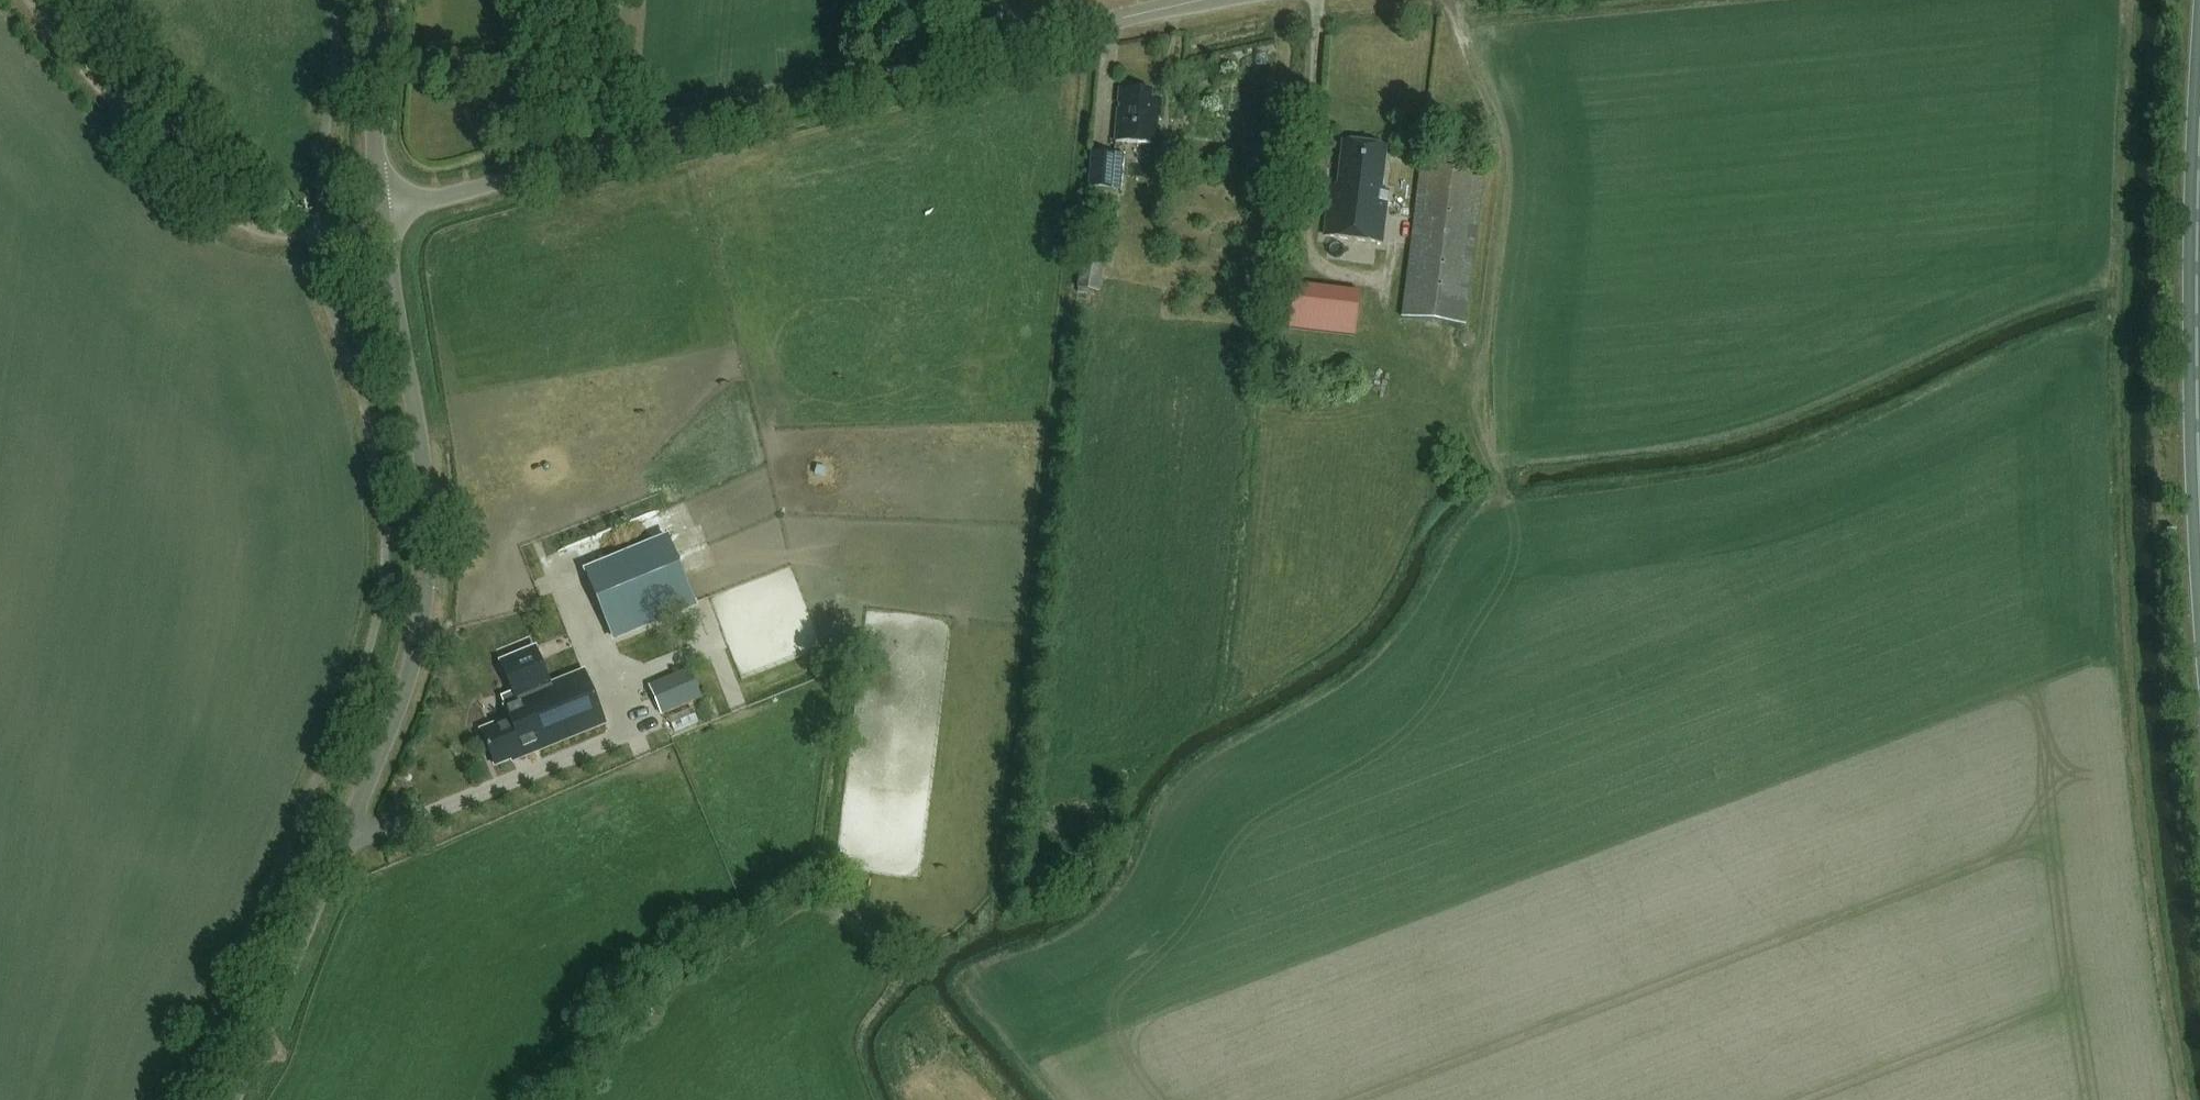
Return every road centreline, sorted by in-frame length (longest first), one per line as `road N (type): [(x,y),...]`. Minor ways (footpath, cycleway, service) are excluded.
road 1 (unclassified): [(234,1099),(404,703),(417,651),(429,560),(427,482),(384,217)]
road 2 (unclassified): [(384,217),(1211,0)]
road 3 (trunk): [(2199,610),(2189,352),(2199,98)]
road 4 (track): [(30,0),(183,177),(257,232),(316,238),(384,217)]
road 5 (unclassified): [(384,217),(374,128),(385,0)]

